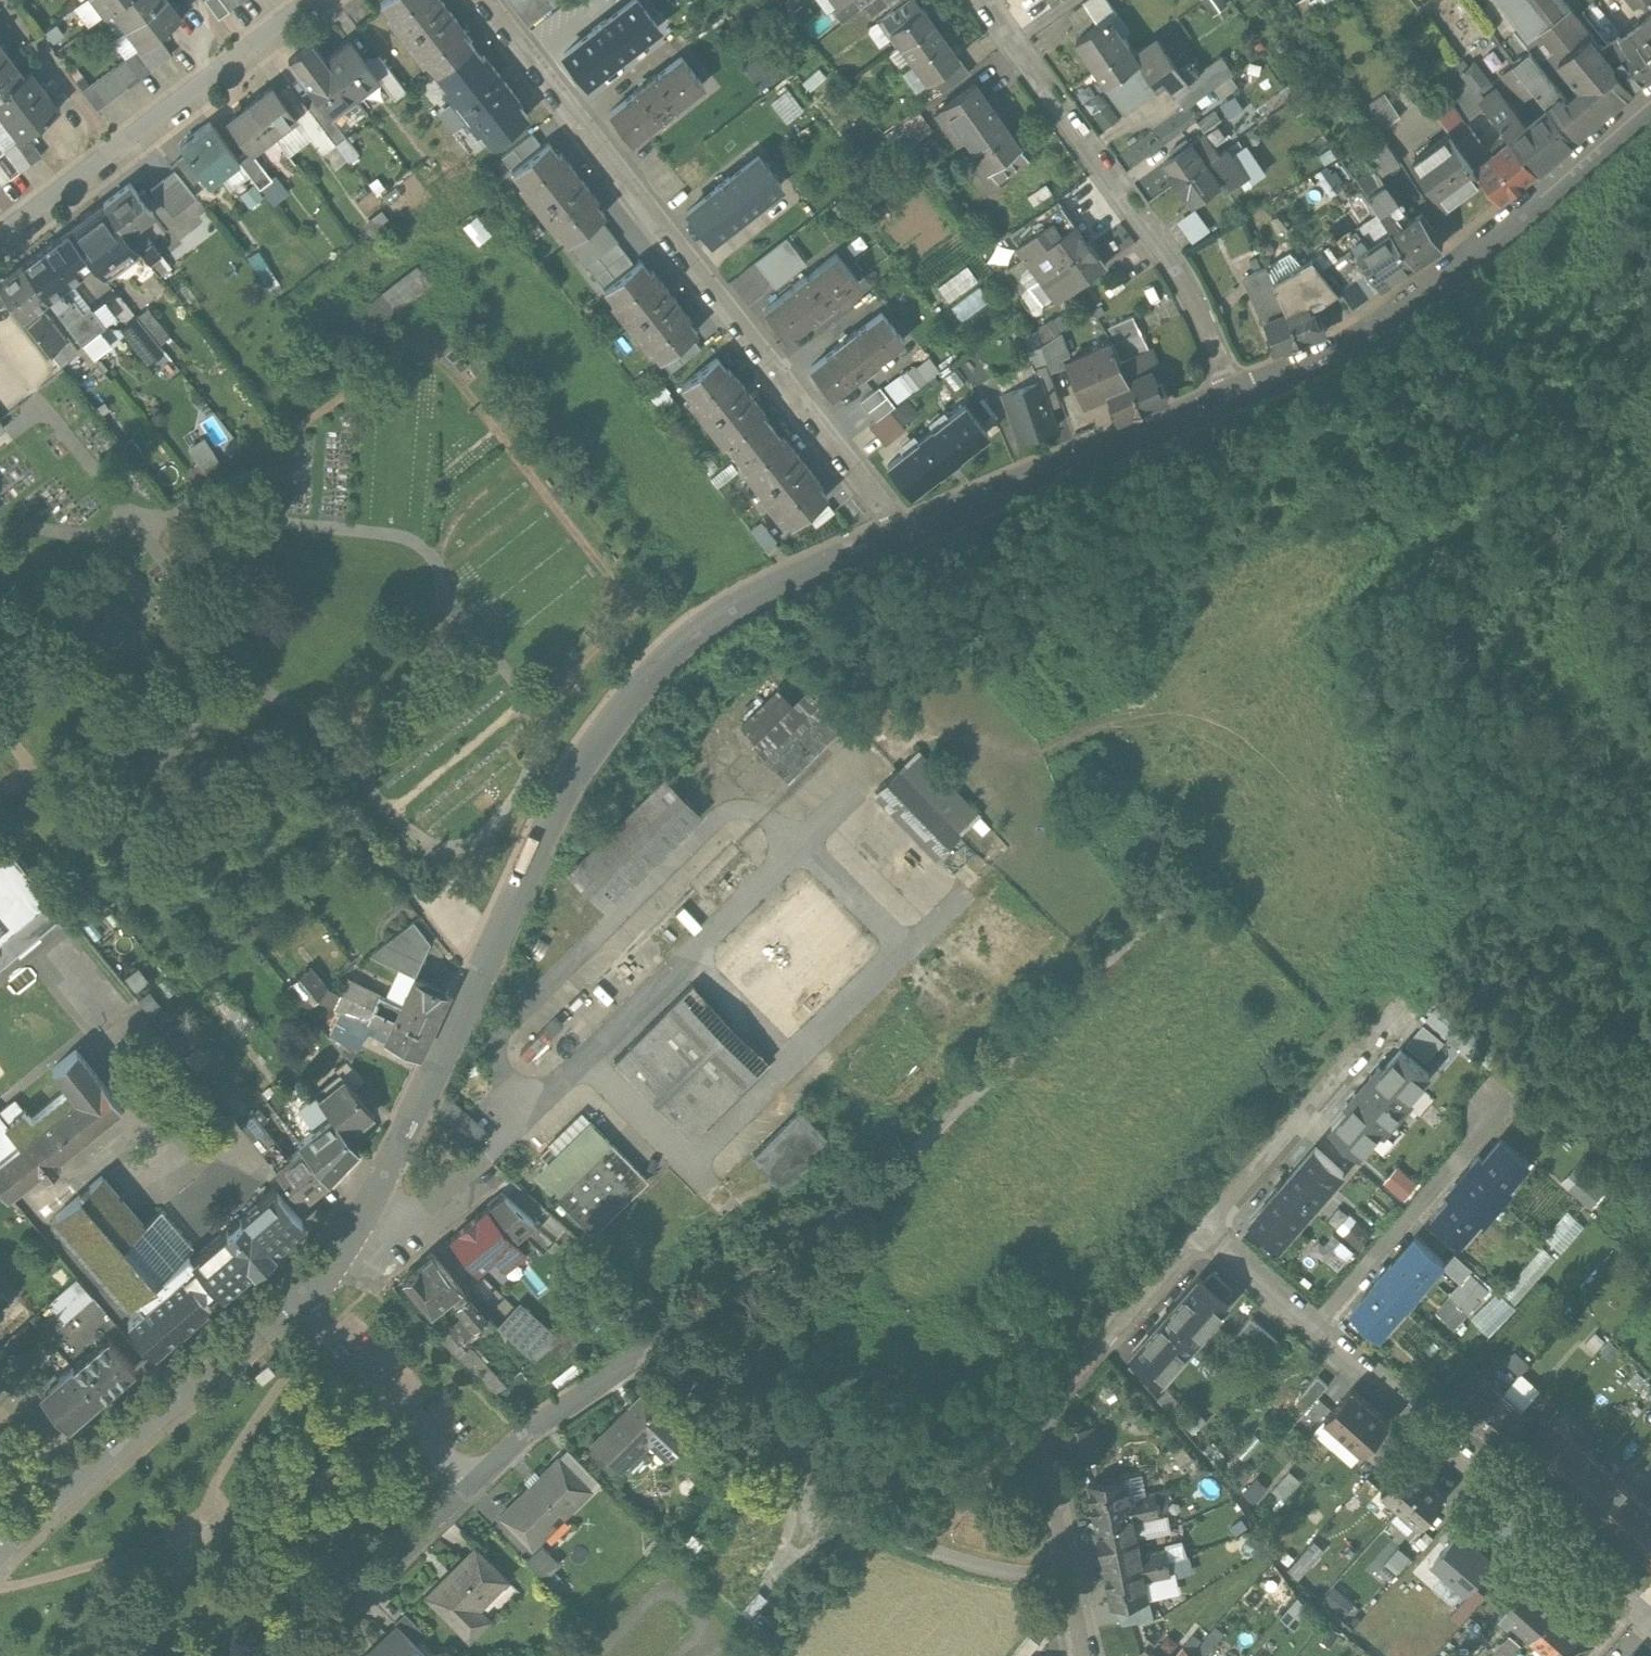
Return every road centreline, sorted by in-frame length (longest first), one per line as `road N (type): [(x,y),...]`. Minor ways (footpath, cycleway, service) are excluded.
road 1 (residential): [(900,532),(779,582),(677,645),(579,757),(371,1208),(290,1318)]
road 2 (unclassified): [(661,1338),(843,1208),(1001,1067),(1199,871)]
road 3 (residential): [(495,0),(900,532)]
road 4 (residential): [(1650,110),(1410,307),(1313,368),(1233,403)]
road 5 (residential): [(979,0),(1164,262),(1233,403)]
road 6 (residential): [(1650,1622),(1317,1328)]
road 7 (residential): [(0,241),(318,0)]
road 8 (residential): [(1233,403),(900,532)]
road 9 (residential): [(290,1318),(19,1531)]
road 10 (residential): [(1317,1328),(1519,1098)]
road 11 (residential): [(1199,1223),(1399,1008)]
road 12 (residential): [(1026,1427),(1199,1223)]
road 13 (unclassified): [(661,1338),(772,1457),(859,1508)]
road 14 (residential): [(290,1655),(470,1484)]
road 15 (residential): [(290,1318),(362,1375),(470,1484)]
road 16 (residential): [(470,1484),(526,1432),(661,1338)]
road 17 (unclassified): [(859,1508),(952,1557),(1057,1571)]
road 18 (residential): [(859,1508),(914,1502),(987,1477),(1026,1427)]
road 19 (residential): [(1317,1328),(1199,1223)]
road 20 (residential): [(1057,1571),(1026,1427)]
road 21 (residential): [(5,0),(85,110)]

